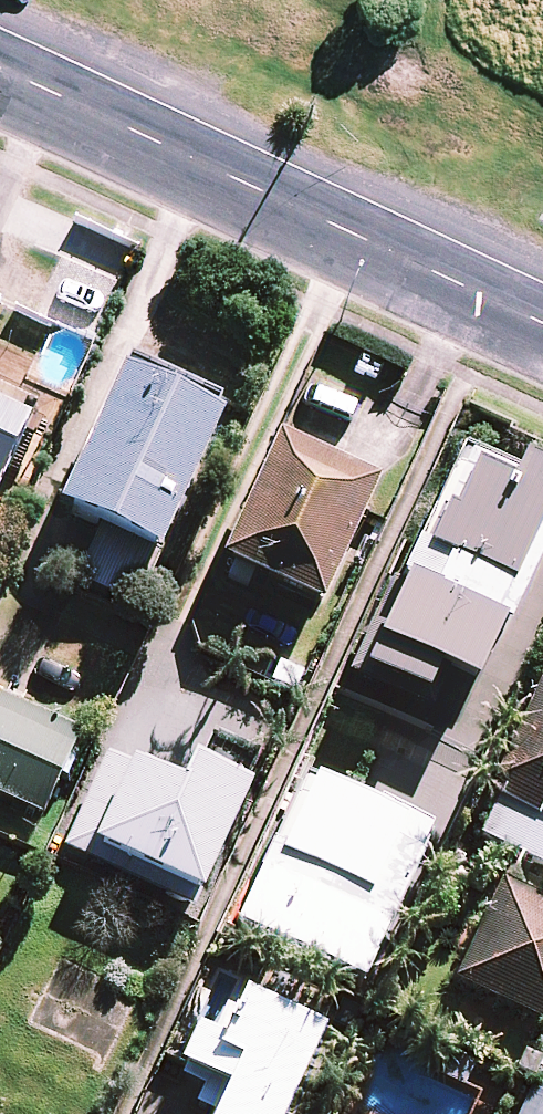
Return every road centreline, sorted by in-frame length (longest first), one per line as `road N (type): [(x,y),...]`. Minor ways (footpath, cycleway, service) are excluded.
road 1 (tertiary): [(0,69),(542,321)]

